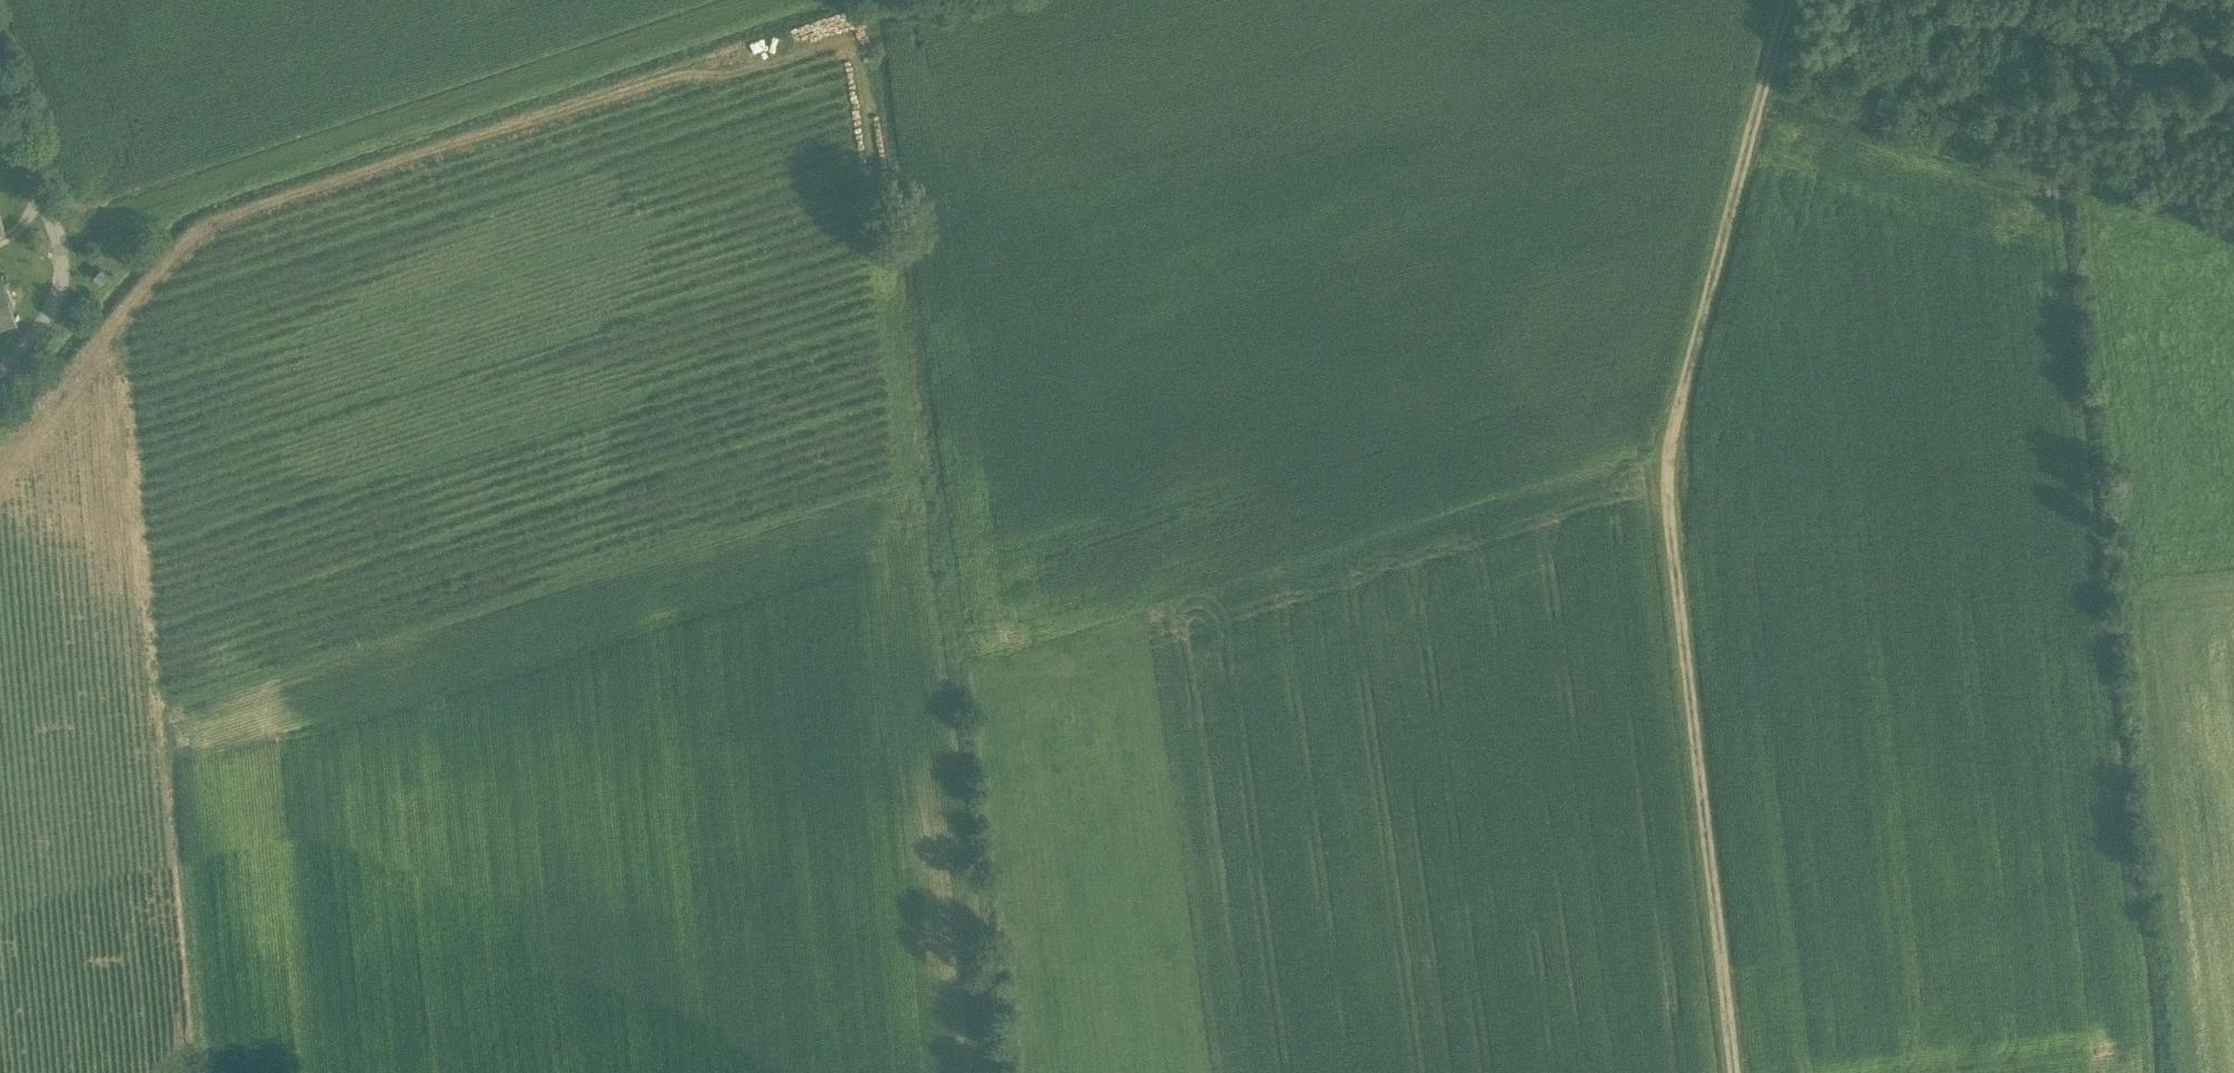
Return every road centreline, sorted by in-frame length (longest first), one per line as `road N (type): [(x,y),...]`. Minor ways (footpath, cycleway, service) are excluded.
road 1 (track): [(1786,0),(1669,452),(1735,1072)]
road 2 (unclassified): [(0,373),(49,310),(61,268),(0,77)]

